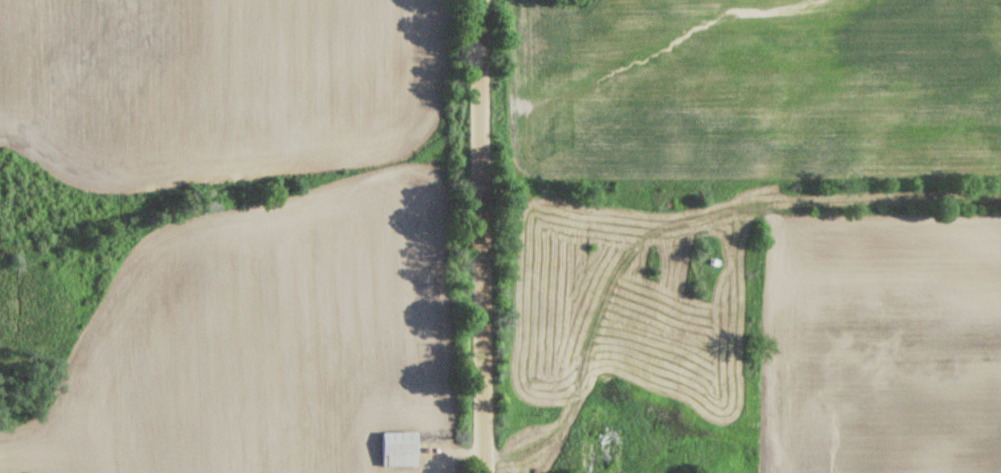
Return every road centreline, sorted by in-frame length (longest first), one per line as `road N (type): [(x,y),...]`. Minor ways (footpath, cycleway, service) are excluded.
road 1 (residential): [(486,472),(481,0)]

